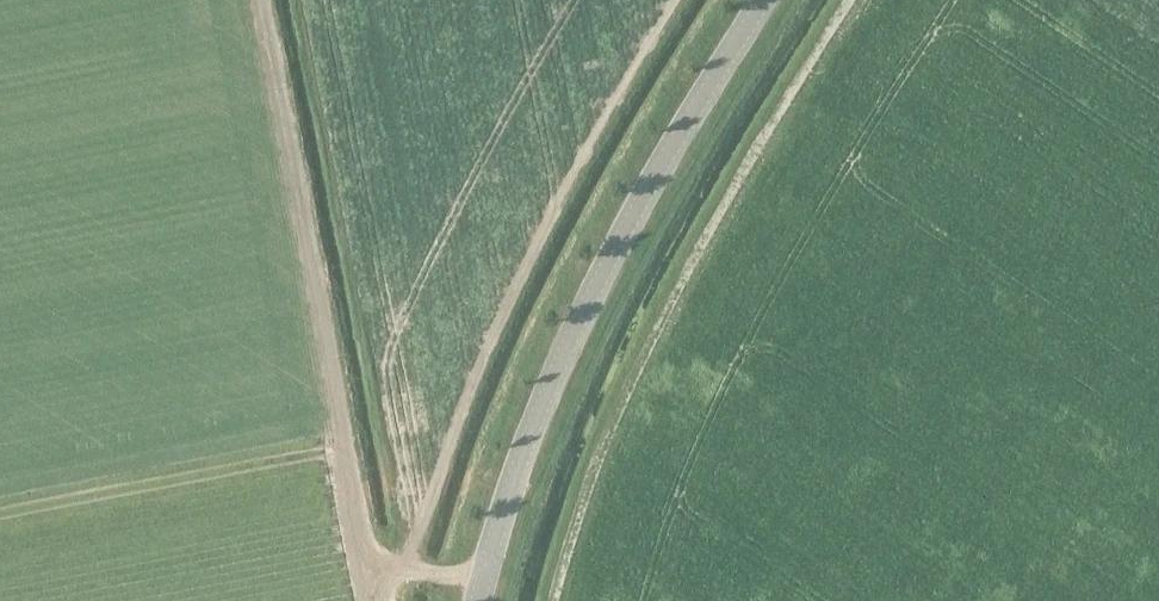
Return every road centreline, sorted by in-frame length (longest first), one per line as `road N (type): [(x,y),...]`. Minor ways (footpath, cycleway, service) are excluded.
road 1 (tertiary): [(478,600),(526,447),(585,309),(764,0)]

